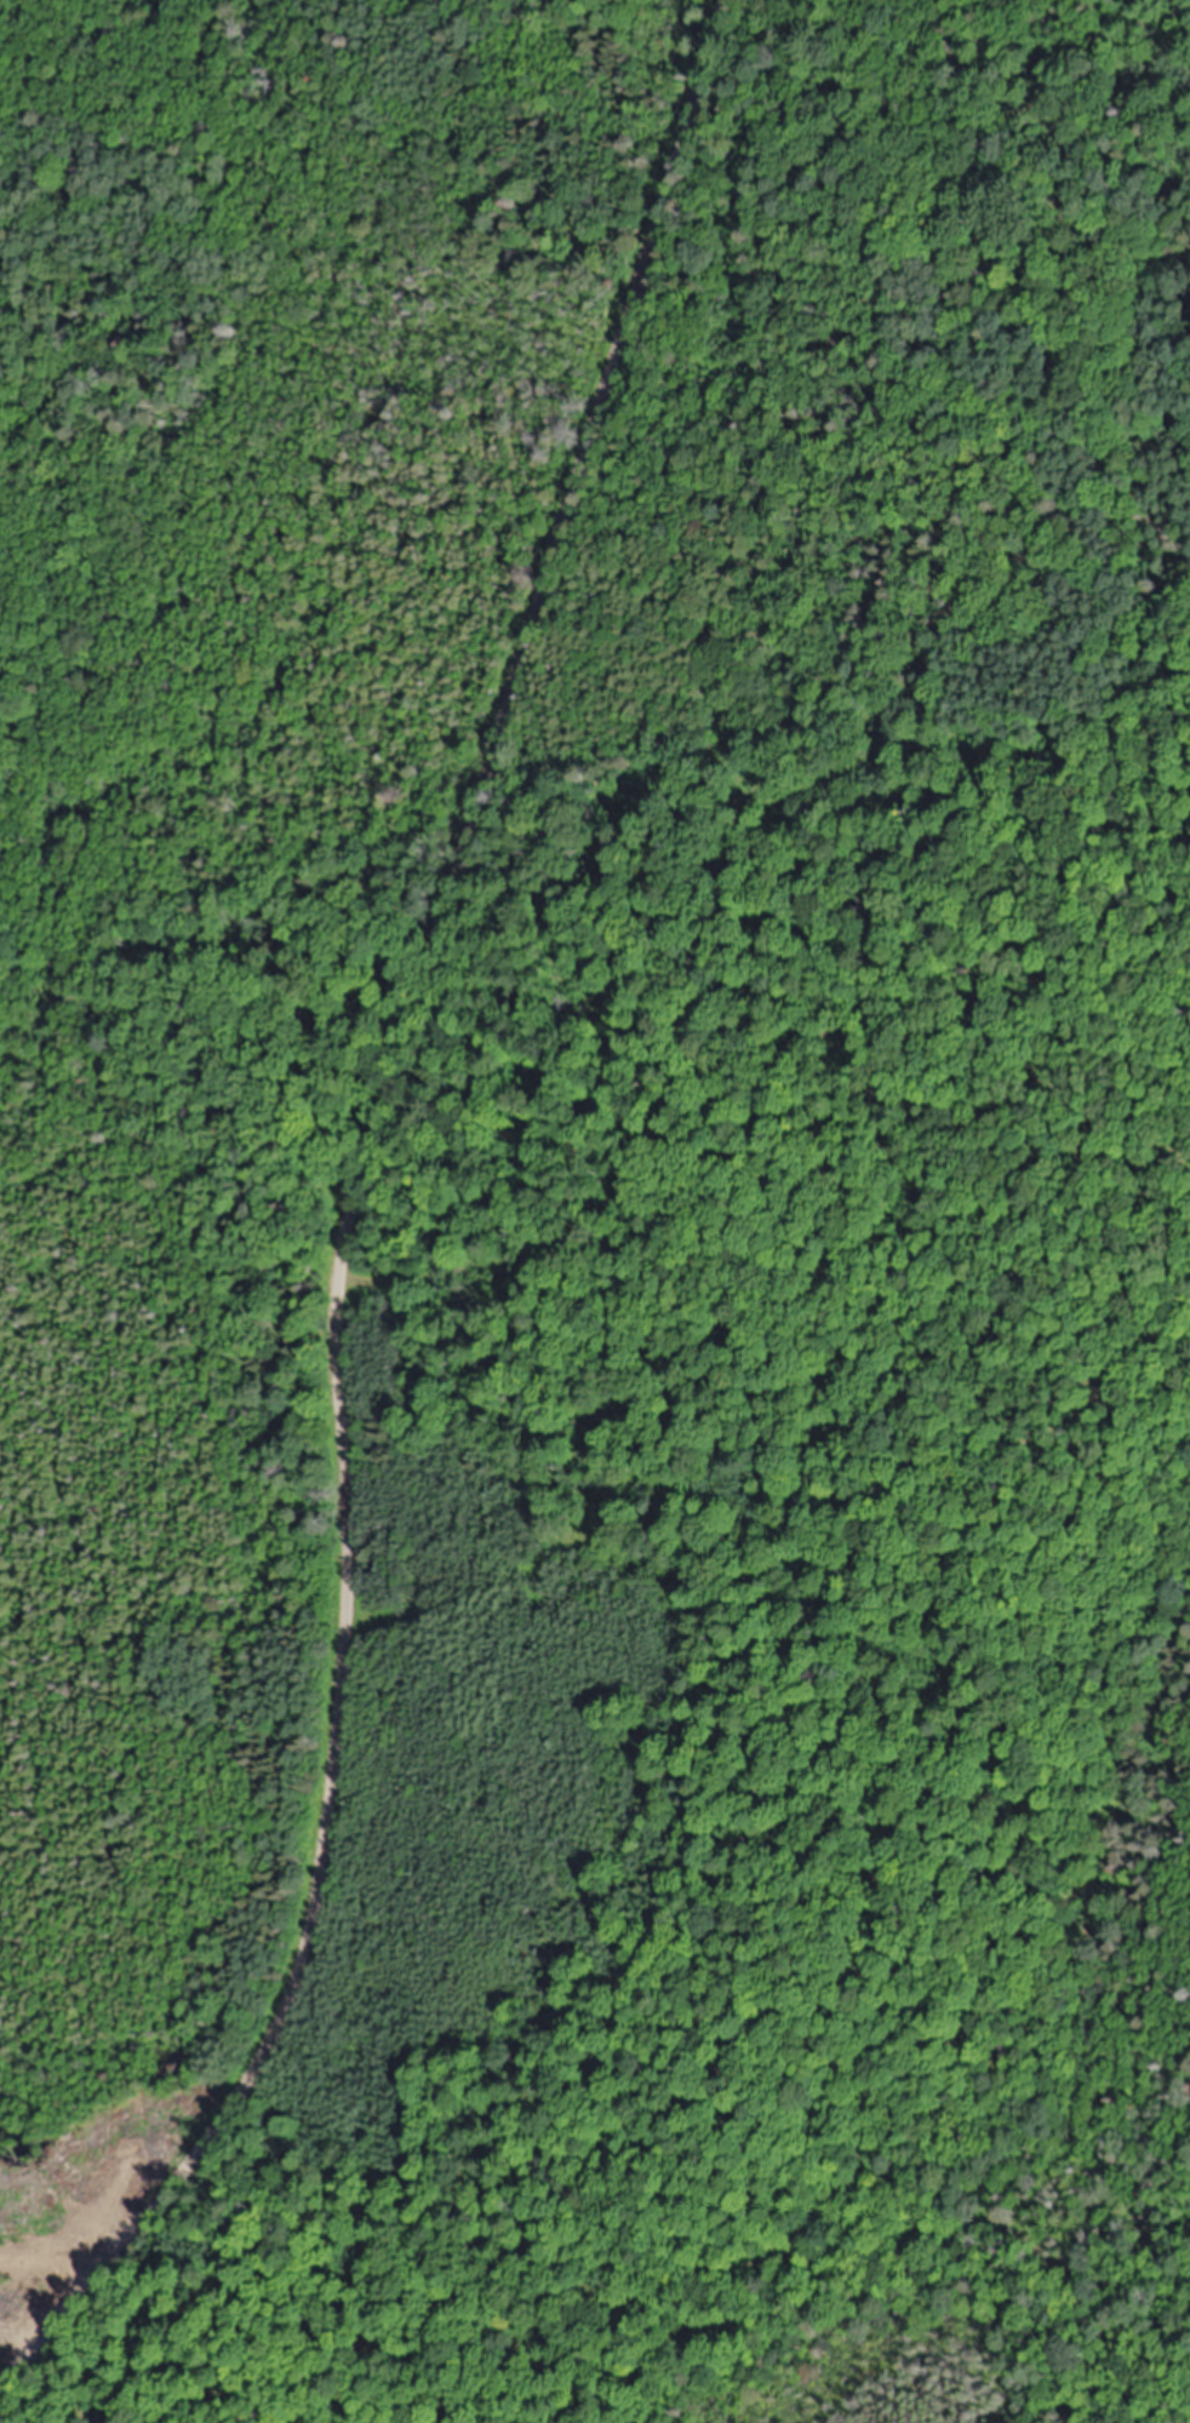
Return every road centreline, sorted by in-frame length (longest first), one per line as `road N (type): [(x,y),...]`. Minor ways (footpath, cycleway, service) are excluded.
road 1 (residential): [(0,2385),(230,2113),(303,1960),(334,1765),(345,1599),(337,1341),(350,1201),(727,0)]

